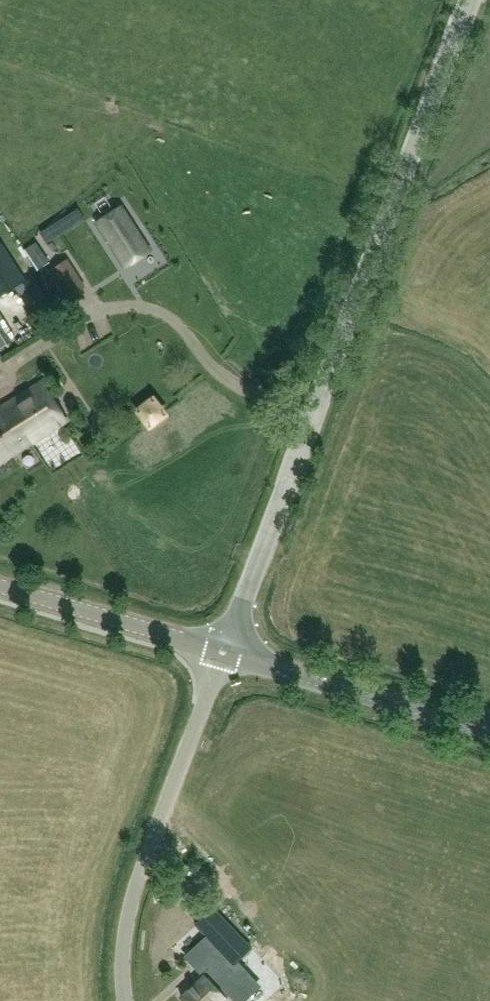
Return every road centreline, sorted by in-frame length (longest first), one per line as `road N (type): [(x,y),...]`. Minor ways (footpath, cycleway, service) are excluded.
road 1 (tertiary): [(224,652),(469,0)]
road 2 (unclassified): [(124,1000),(130,905),(224,652)]
road 3 (tertiary): [(489,728),(224,652)]
road 4 (tertiary): [(224,652),(0,586)]

